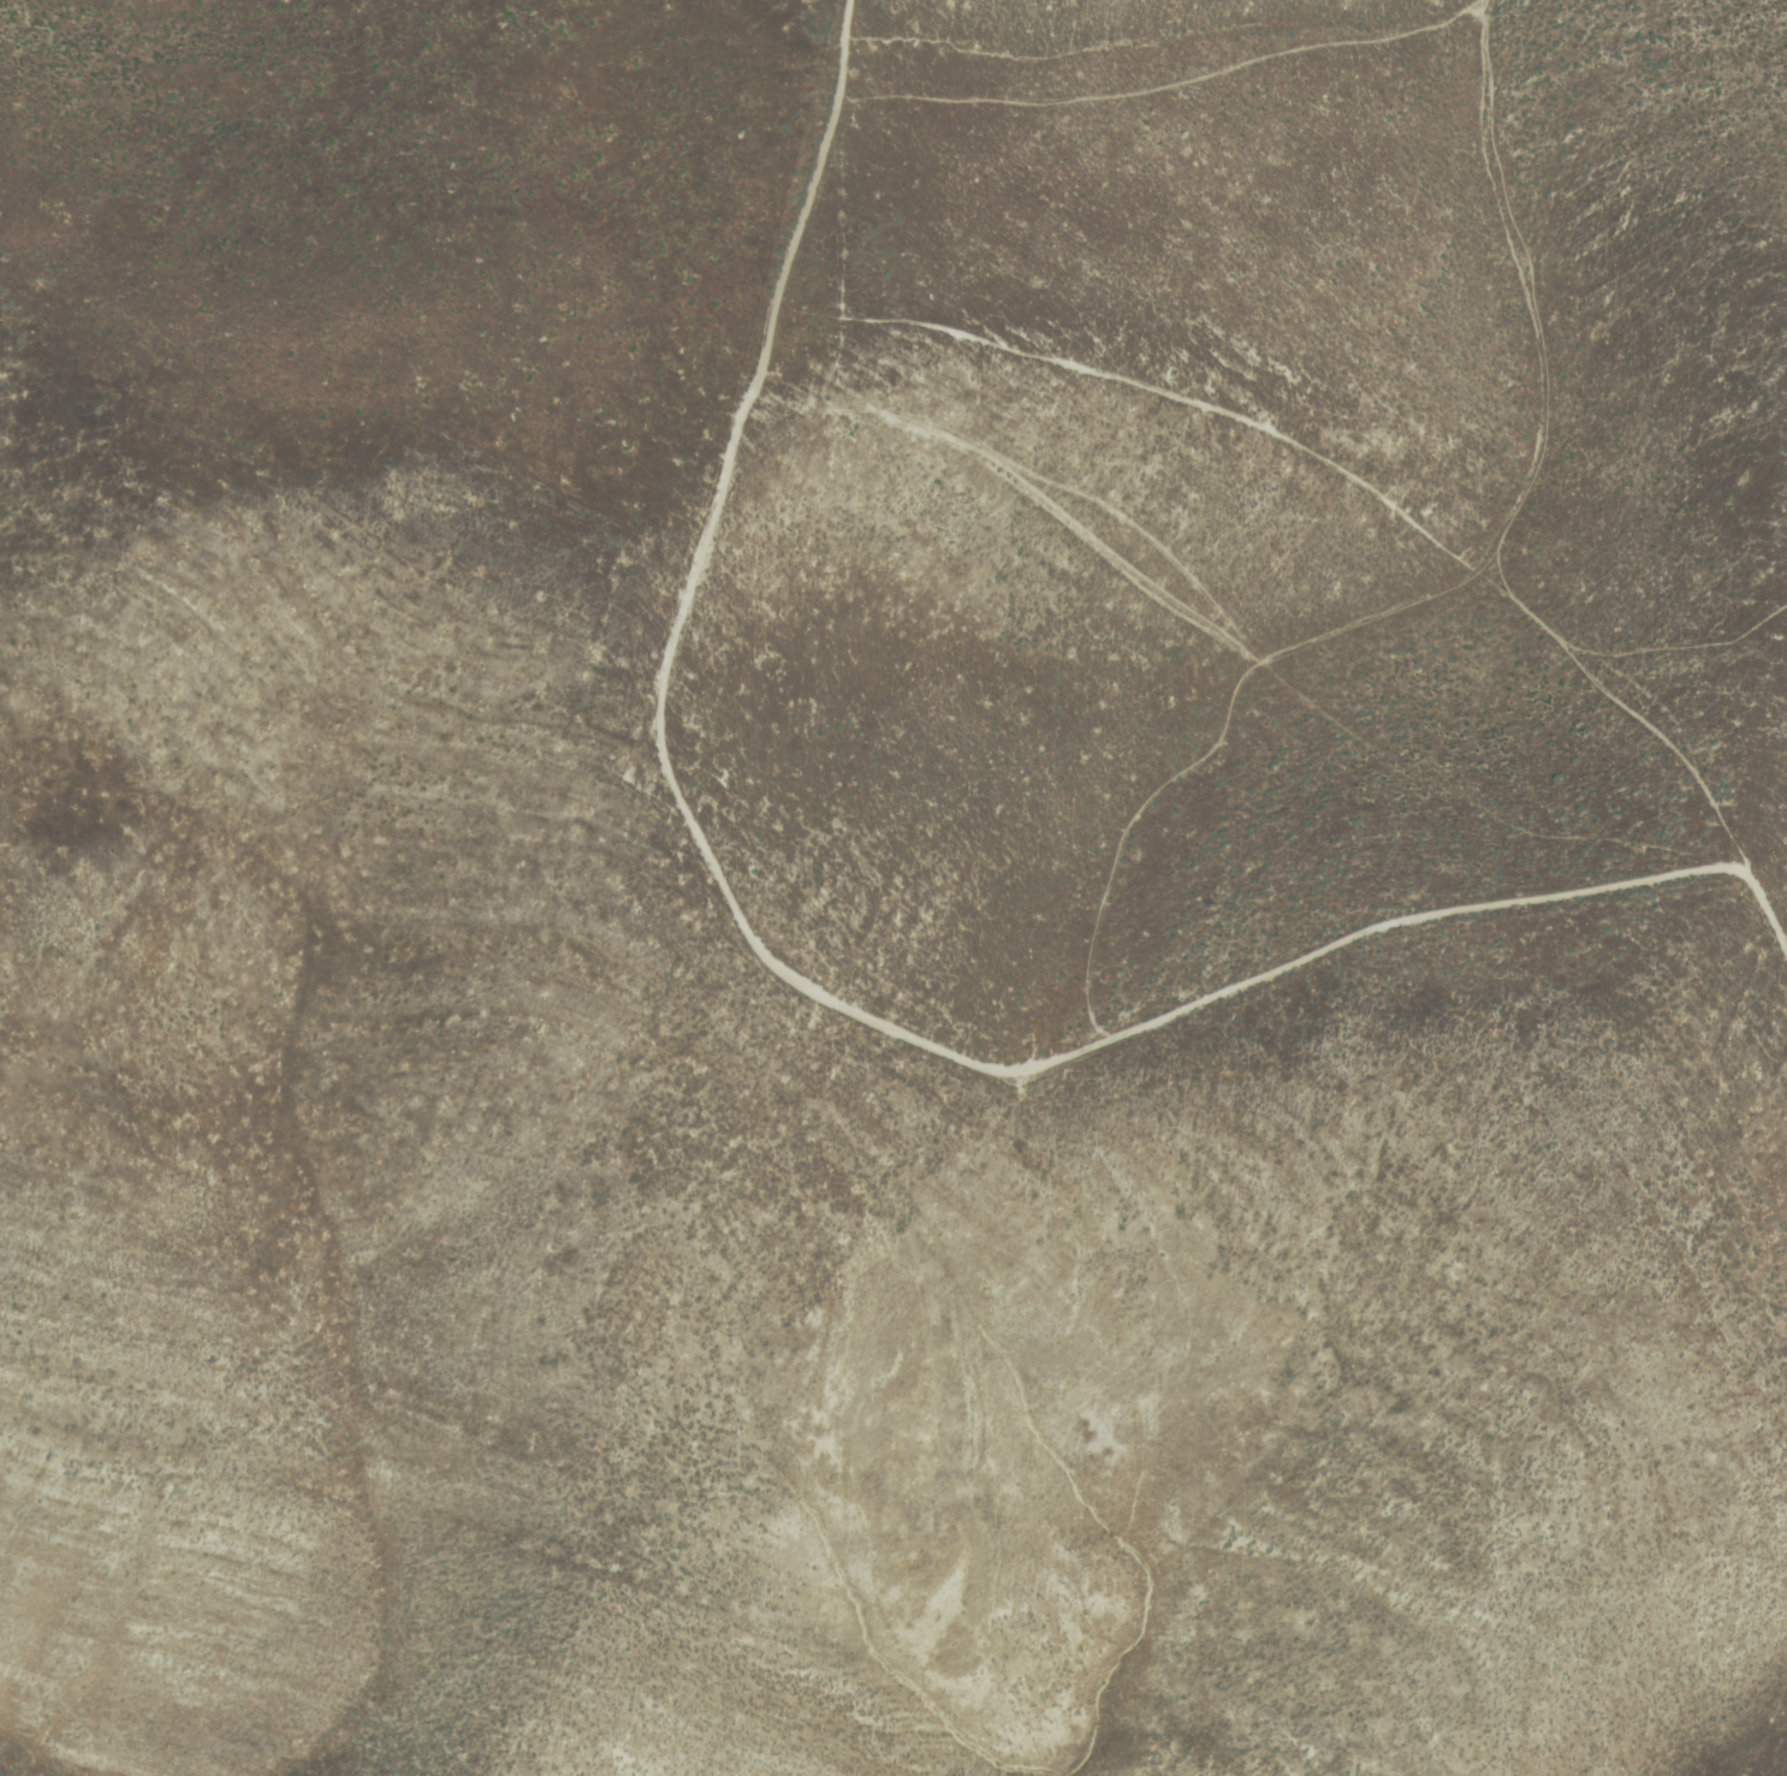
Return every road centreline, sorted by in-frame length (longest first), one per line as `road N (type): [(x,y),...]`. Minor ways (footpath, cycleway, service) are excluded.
road 1 (track): [(852,0),(836,99),(664,681),(660,719),(672,780),(761,950),(884,1027),(995,1064),(1081,1053),(1362,934),(1427,915),(1540,905),(1697,873),(1739,877),(1756,891),(1786,954)]

